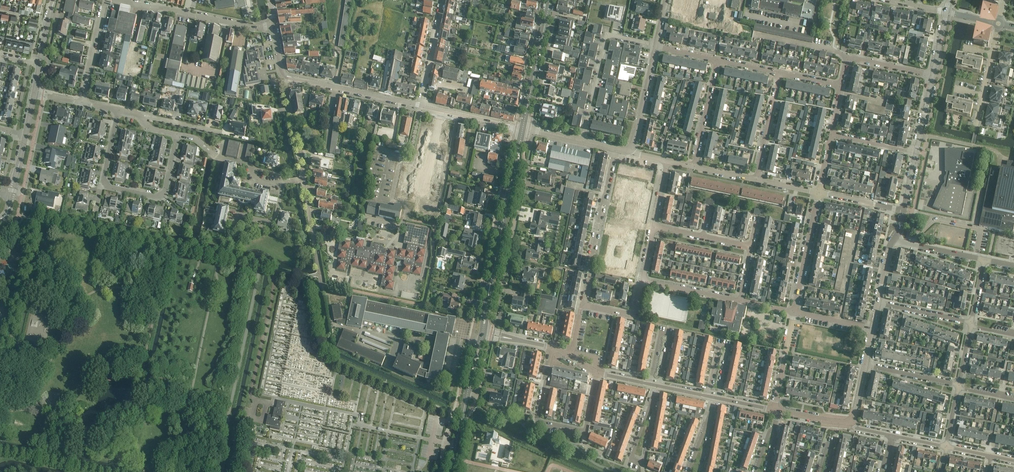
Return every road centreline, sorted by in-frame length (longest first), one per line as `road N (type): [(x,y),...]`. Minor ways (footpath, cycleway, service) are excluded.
road 1 (residential): [(478,339),(472,337),(506,172)]
road 2 (residential): [(584,306),(614,149)]
road 3 (residential): [(655,45),(604,38),(582,141)]
road 4 (residential): [(274,25),(120,0)]
road 5 (tertiary): [(285,78),(420,106)]
road 6 (track): [(258,402),(250,393),(277,271)]
road 7 (residential): [(495,316),(520,193)]
road 8 (residential): [(585,432),(536,421),(552,349)]
road 9 (residential): [(794,312),(819,193)]
road 10 (residential): [(177,135),(161,196),(106,185)]

